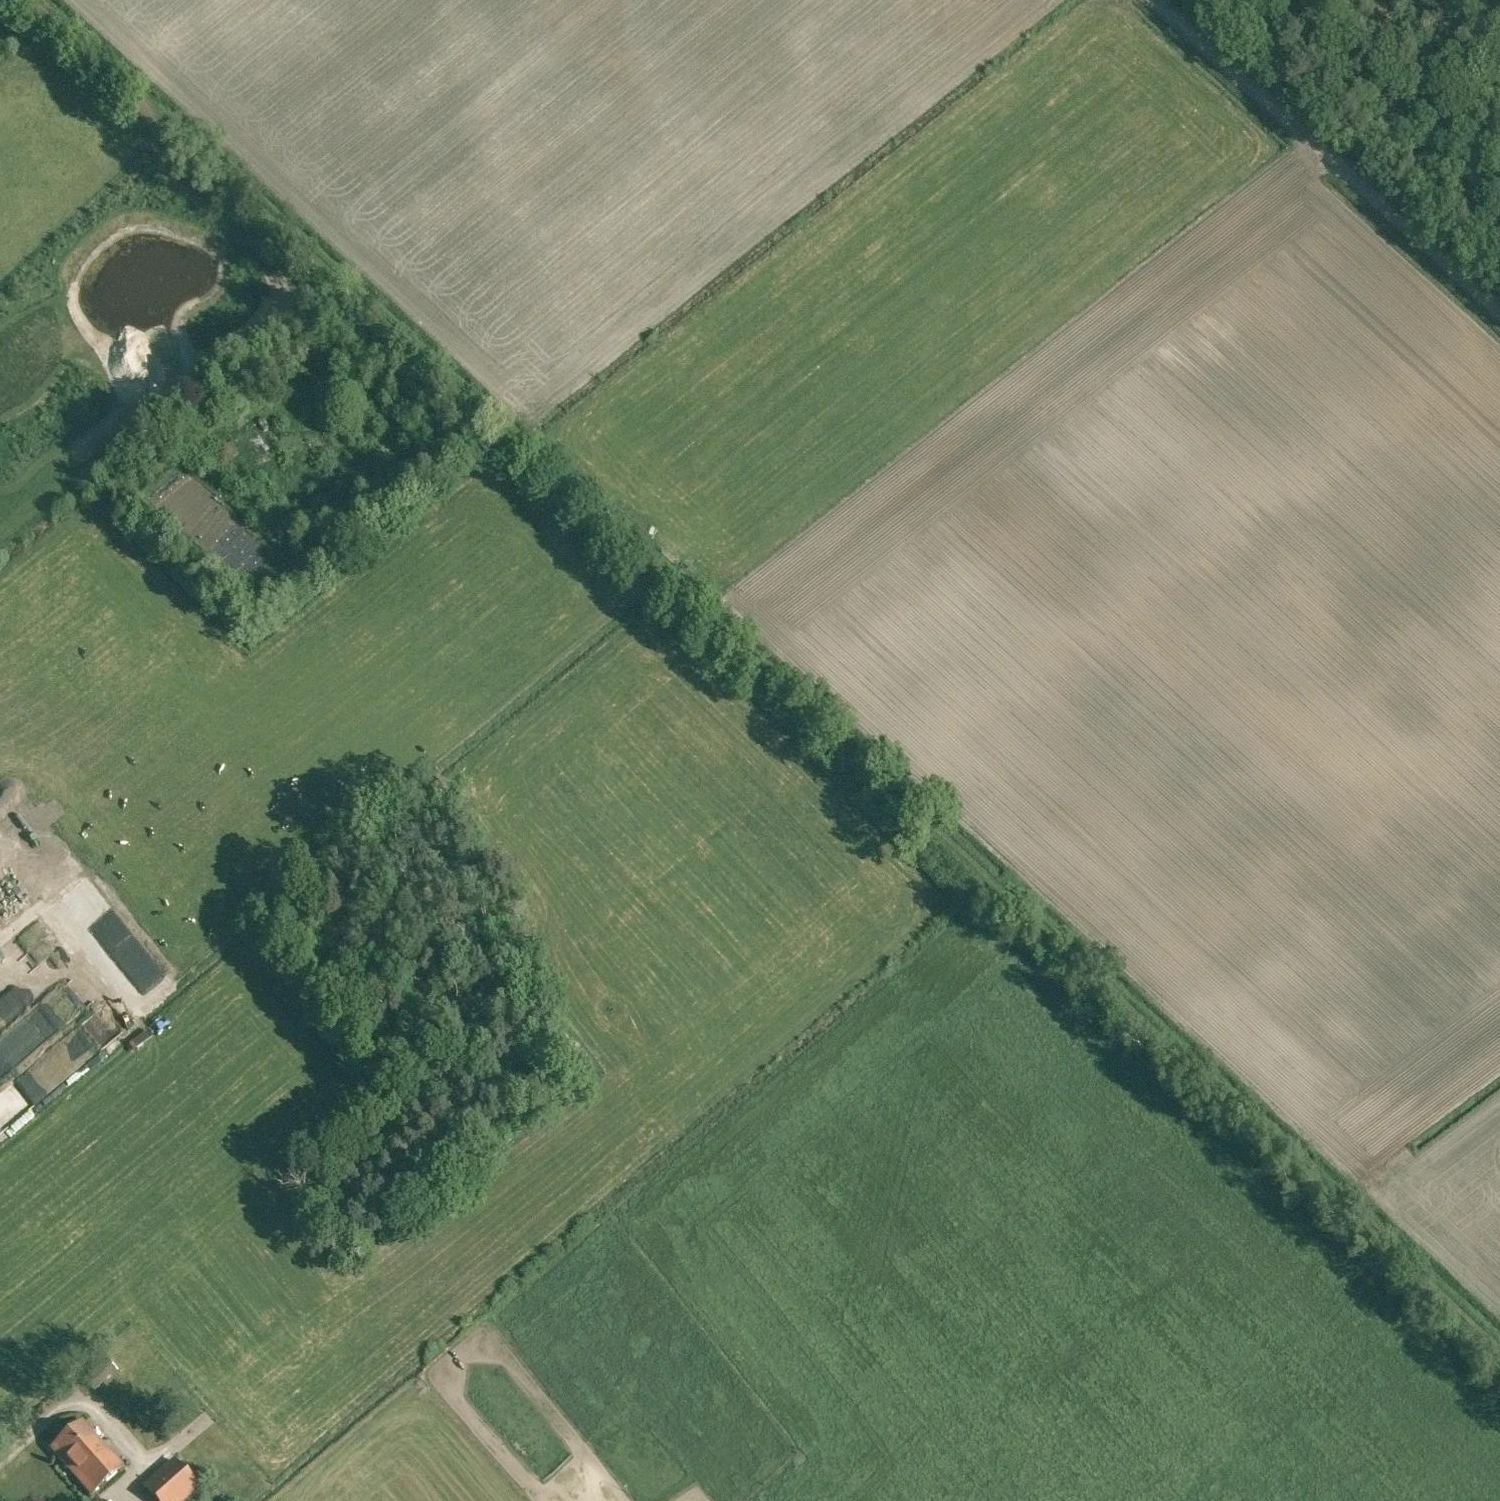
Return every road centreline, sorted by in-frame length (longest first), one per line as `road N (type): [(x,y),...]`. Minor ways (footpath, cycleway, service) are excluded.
road 1 (track): [(1156,0),(1499,317)]

